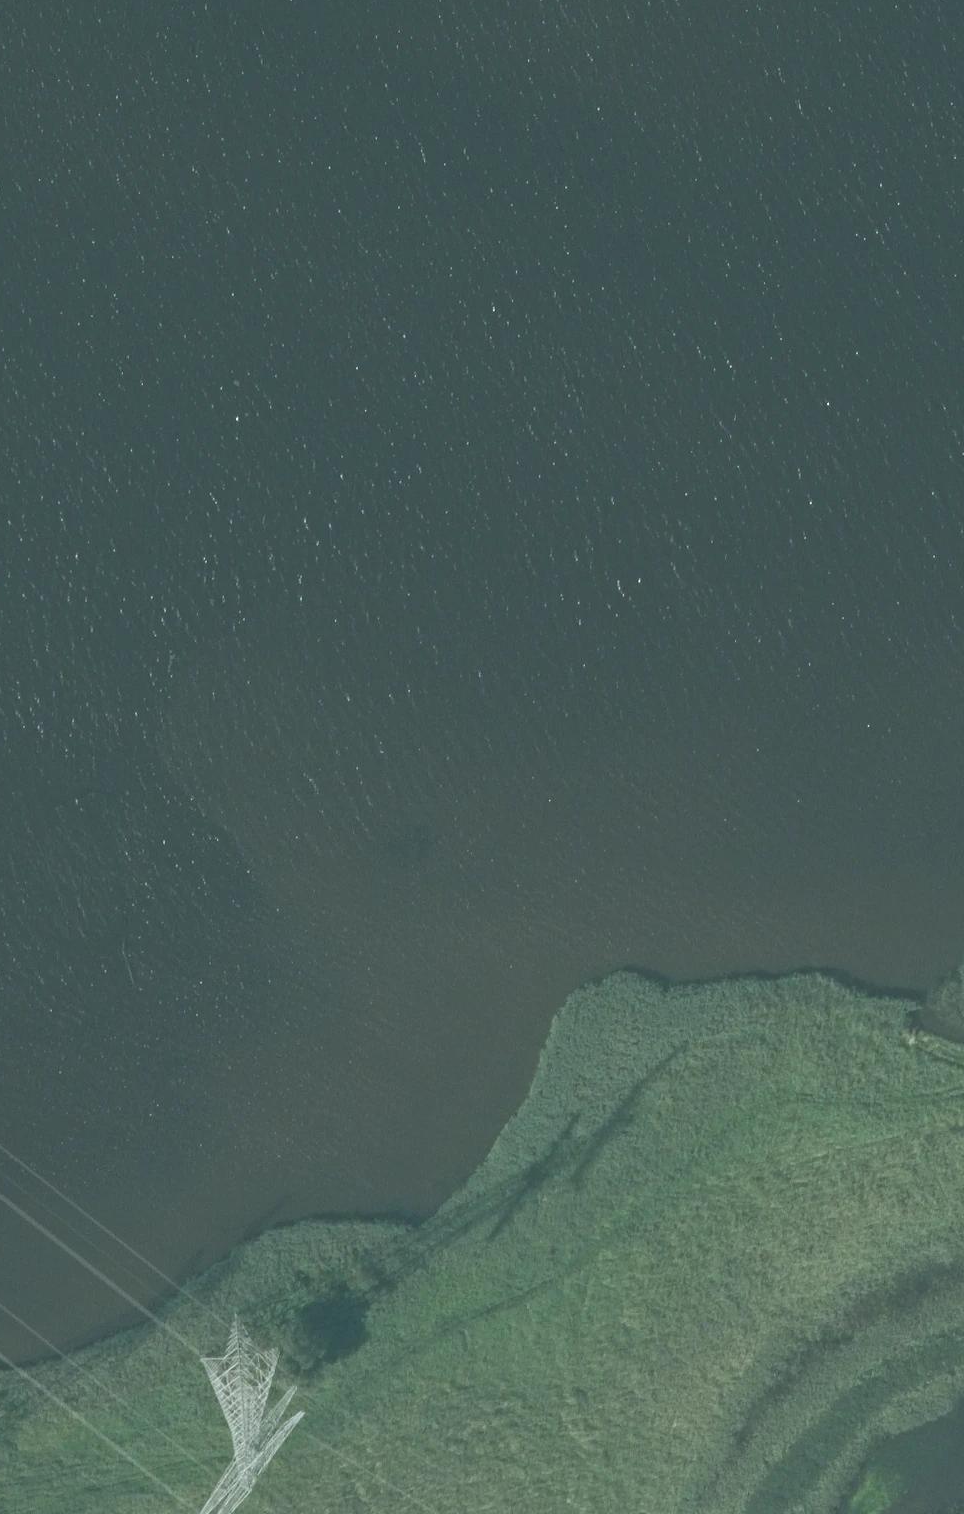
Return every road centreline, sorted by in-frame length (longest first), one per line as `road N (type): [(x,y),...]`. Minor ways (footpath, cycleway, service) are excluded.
road 1 (track): [(963,1090),(922,1105),(784,1106),(748,1114),(571,1268)]
road 2 (track): [(963,1345),(865,1402),(764,1513)]

